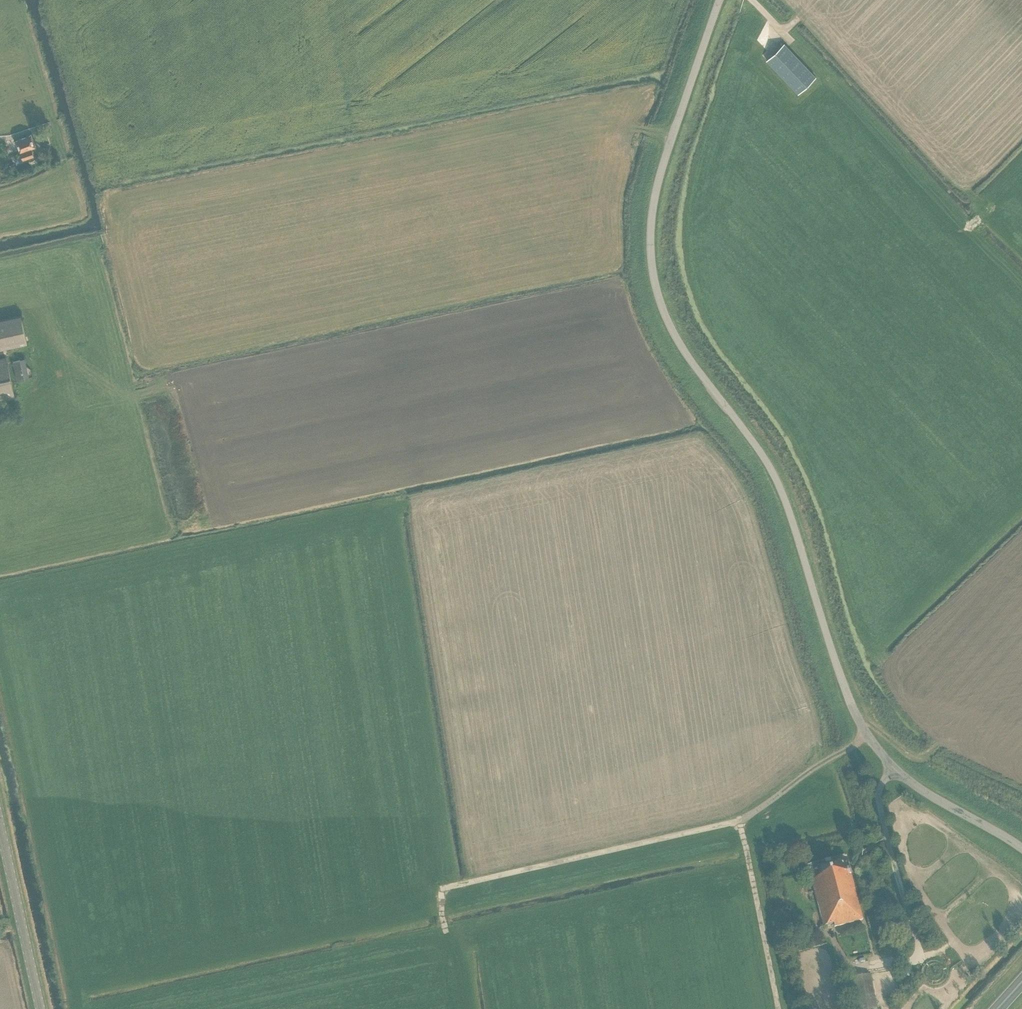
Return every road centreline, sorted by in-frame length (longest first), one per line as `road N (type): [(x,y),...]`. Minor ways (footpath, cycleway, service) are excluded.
road 1 (unclassified): [(1021,849),(902,776),(866,735),(770,465),(675,335),(659,301),(651,261),(654,201),(719,0)]
road 2 (tertiary): [(41,1008),(0,822)]

